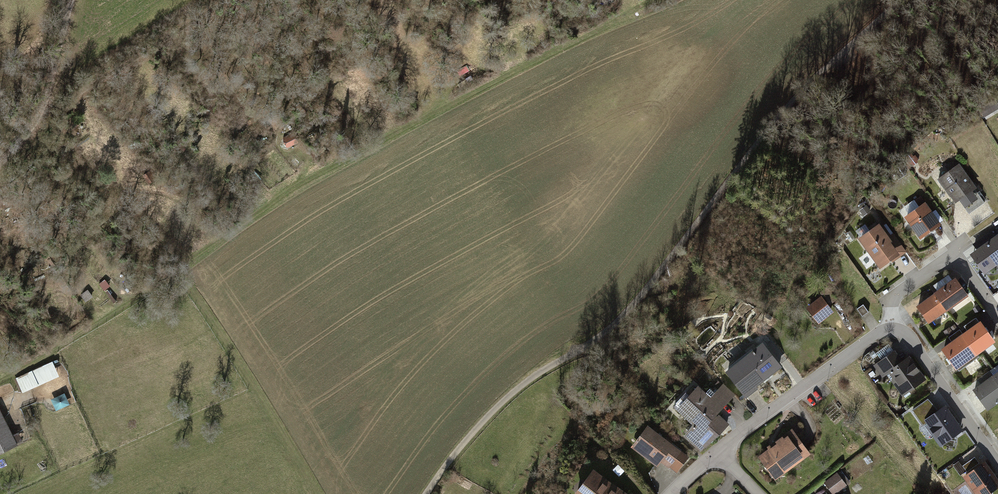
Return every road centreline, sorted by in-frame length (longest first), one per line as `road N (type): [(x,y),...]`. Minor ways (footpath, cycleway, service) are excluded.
road 1 (track): [(317,493),(182,273),(315,176),(656,0)]
road 2 (track): [(466,438),(520,384),(629,309),(758,148),(898,0)]
road 3 (track): [(41,113),(225,0)]
road 4 (track): [(0,380),(182,273)]
road 5 (residential): [(718,450),(890,330)]
road 6 (track): [(72,0),(41,113),(0,165)]
road 7 (residential): [(890,330),(892,297),(949,257),(997,316)]
road 8 (residential): [(997,465),(913,343),(890,330)]

